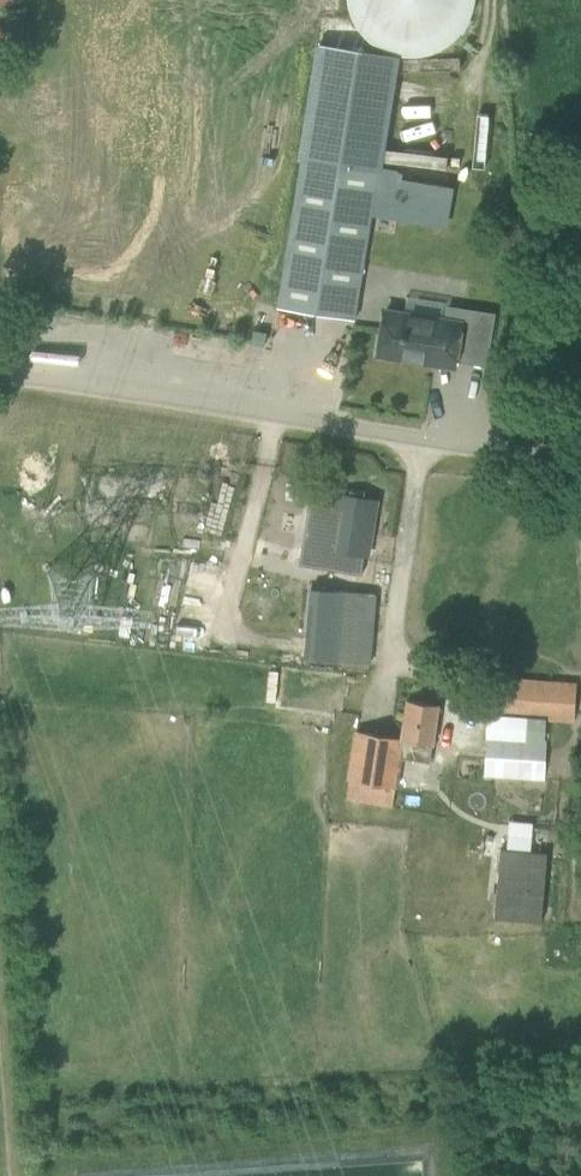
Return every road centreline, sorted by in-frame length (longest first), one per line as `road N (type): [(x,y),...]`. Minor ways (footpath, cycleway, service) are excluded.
road 1 (unclassified): [(580,453),(0,373)]
road 2 (track): [(0,870),(21,1175)]

